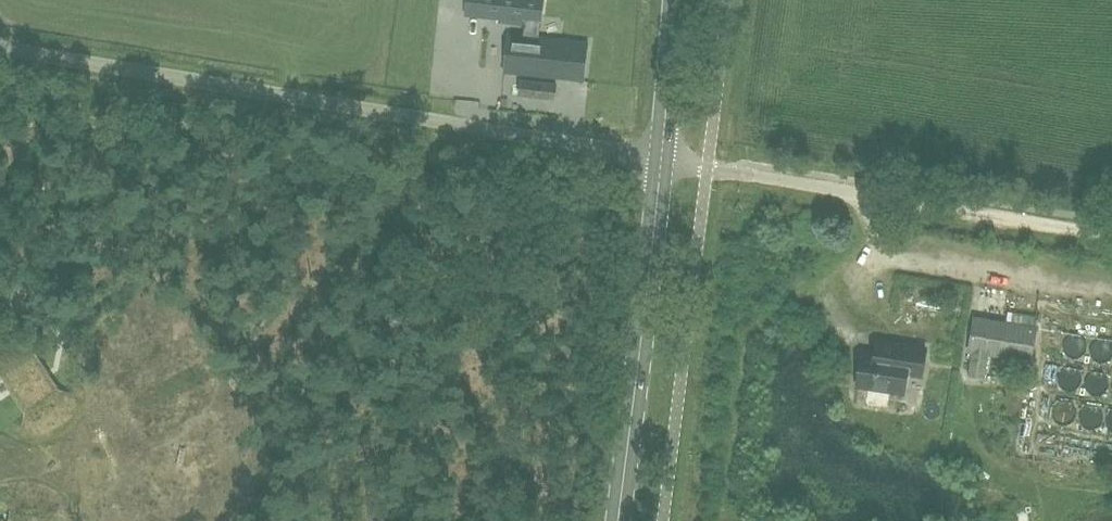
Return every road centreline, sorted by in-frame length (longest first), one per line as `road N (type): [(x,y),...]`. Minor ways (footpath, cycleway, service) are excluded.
road 1 (unclassified): [(661,164),(0,47)]
road 2 (track): [(727,170),(1111,238)]
road 3 (primary): [(617,520),(661,164)]
road 4 (track): [(868,223),(896,258),(1111,291)]
road 5 (primary): [(661,164),(675,0)]

